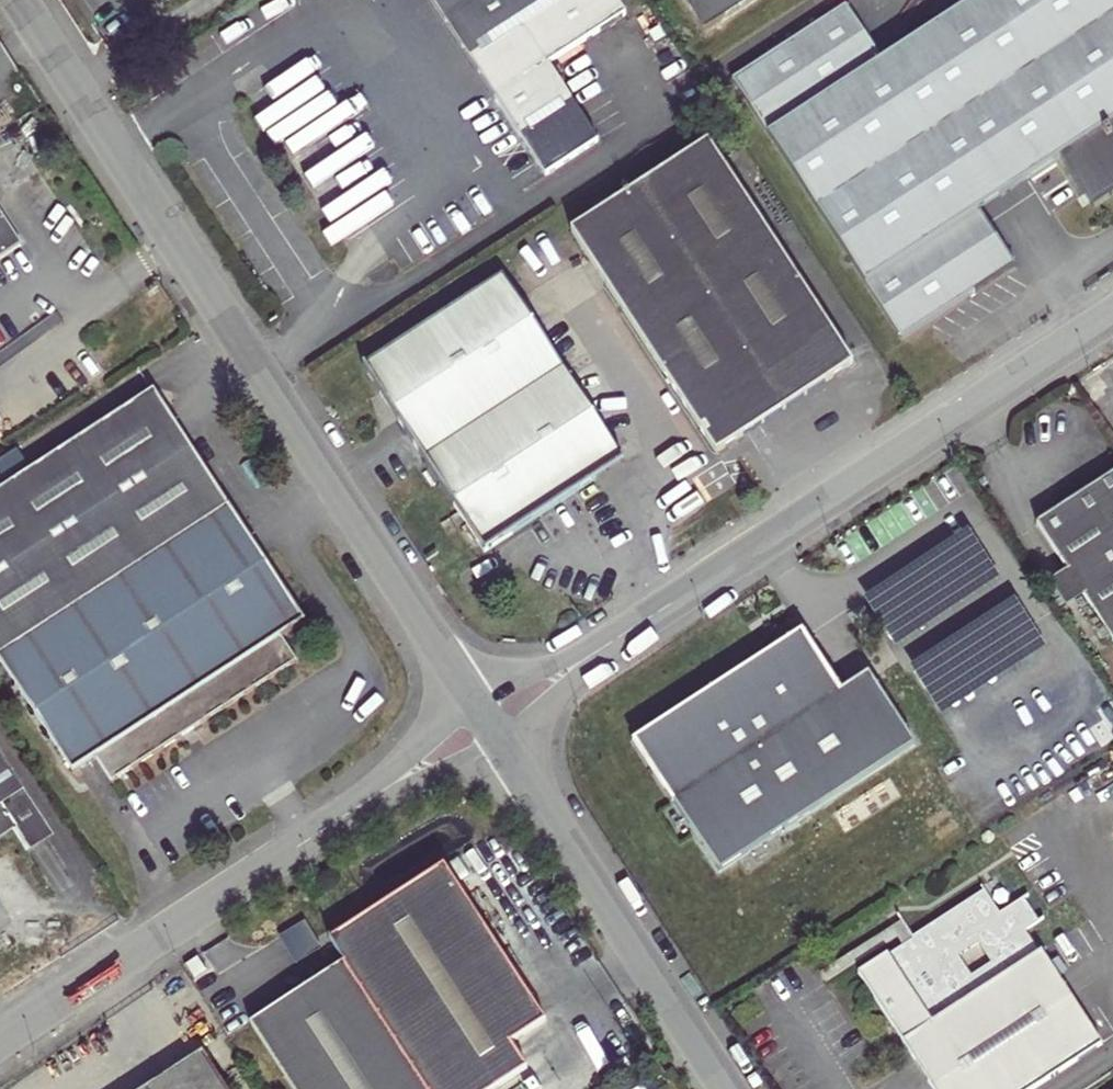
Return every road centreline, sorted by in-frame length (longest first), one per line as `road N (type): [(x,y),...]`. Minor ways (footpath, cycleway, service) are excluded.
road 1 (unclassified): [(20,0),(489,722)]
road 2 (unclassified): [(489,722),(1112,316)]
road 3 (unclassified): [(0,1041),(489,722)]
road 4 (unclassified): [(489,722),(728,1088)]

